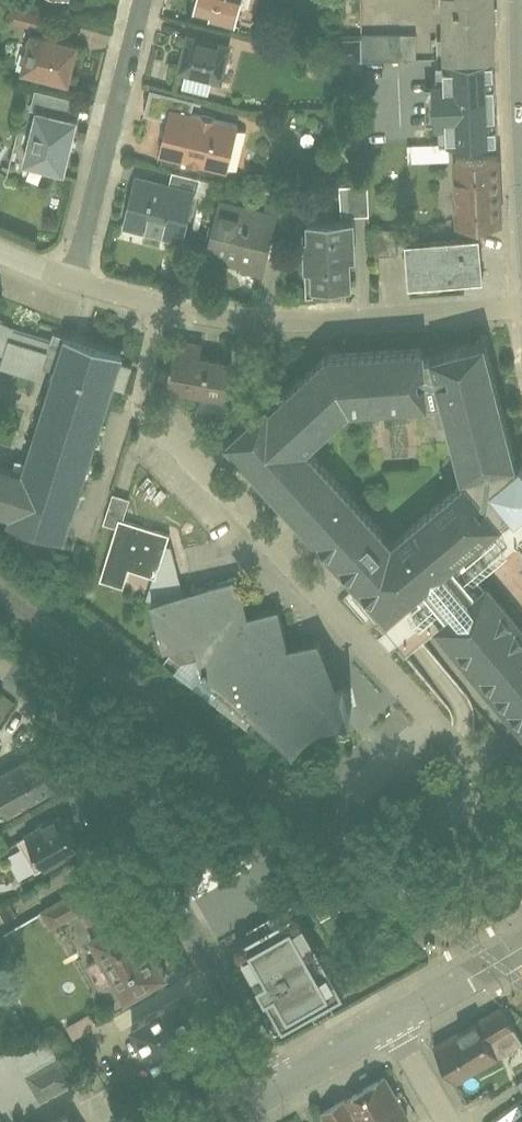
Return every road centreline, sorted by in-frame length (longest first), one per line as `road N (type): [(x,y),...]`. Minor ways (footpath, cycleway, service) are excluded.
road 1 (residential): [(521,825),(151,419),(144,388),(157,305)]
road 2 (residential): [(0,665),(59,712),(203,947),(276,1089)]
road 3 (residential): [(521,303),(404,319),(226,316),(157,305)]
road 4 (residential): [(77,283),(144,0)]
road 5 (tertiary): [(521,950),(395,1024)]
road 6 (tertiary): [(395,1024),(276,1089)]

